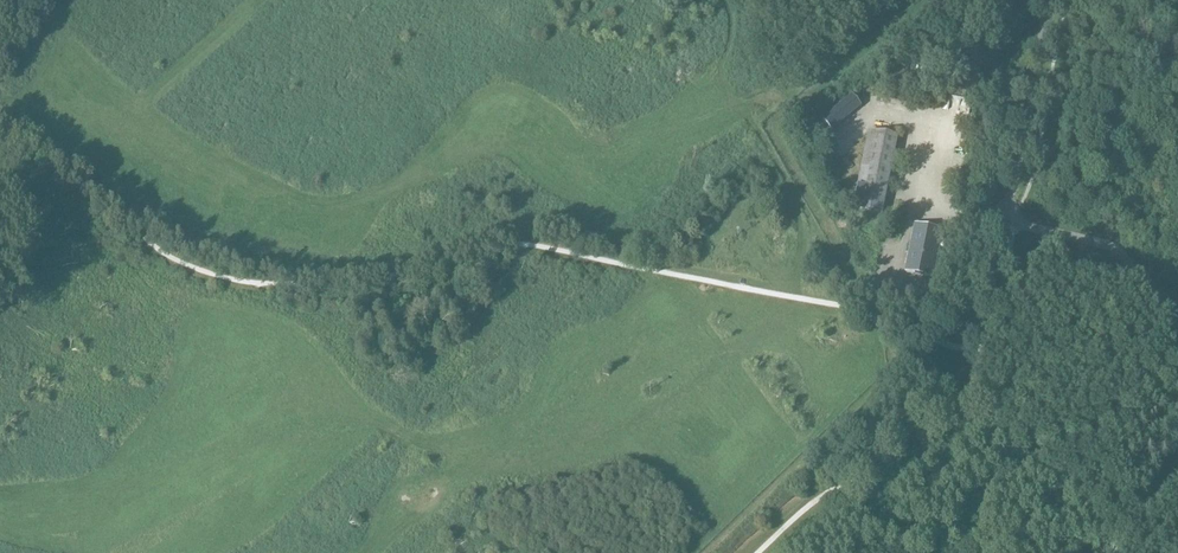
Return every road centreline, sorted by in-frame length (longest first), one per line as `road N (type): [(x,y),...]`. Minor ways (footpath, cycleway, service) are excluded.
road 1 (unclassified): [(1008,197),(1049,0)]

